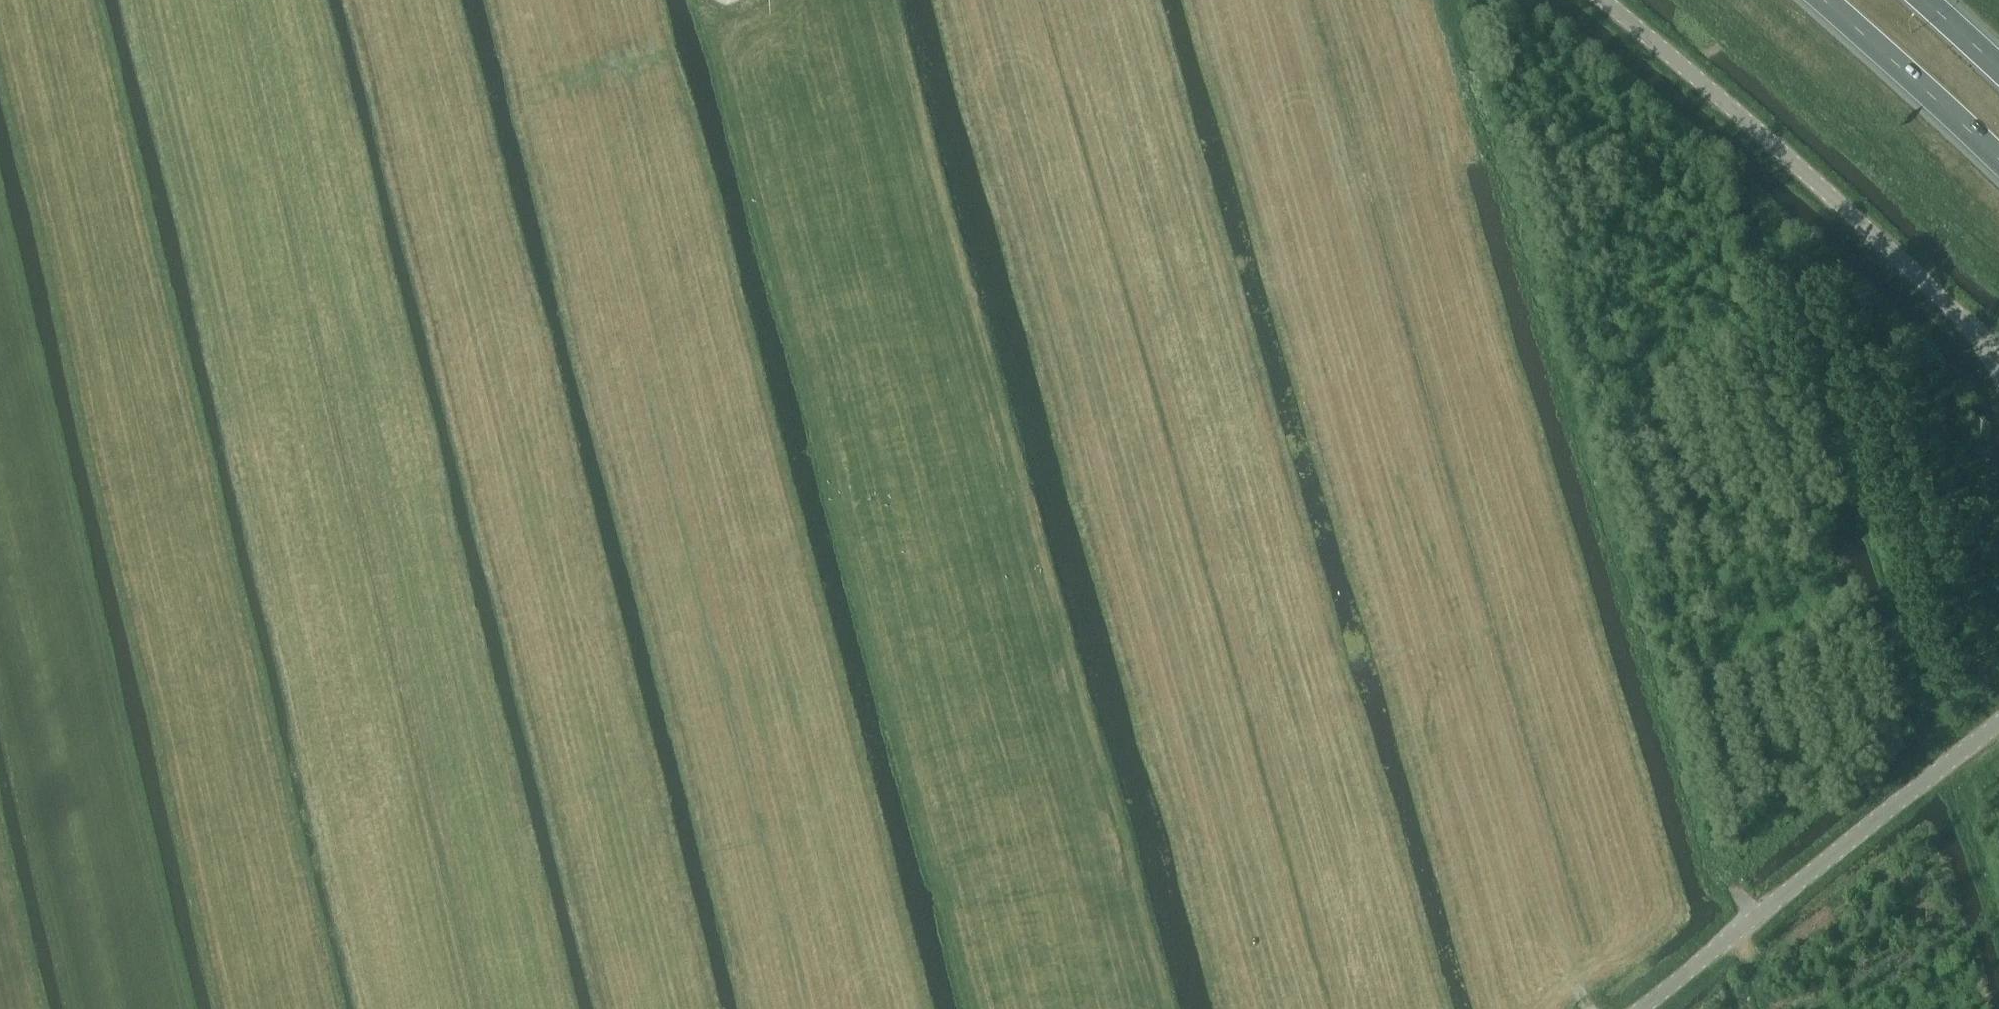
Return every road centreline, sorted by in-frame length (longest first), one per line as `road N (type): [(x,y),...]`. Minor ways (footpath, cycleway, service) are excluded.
road 1 (unclassified): [(1998,368),(1935,293),(1603,0)]
road 2 (unclassified): [(1639,1008),(1998,722)]
road 3 (trunk): [(1824,0),(1998,159)]

